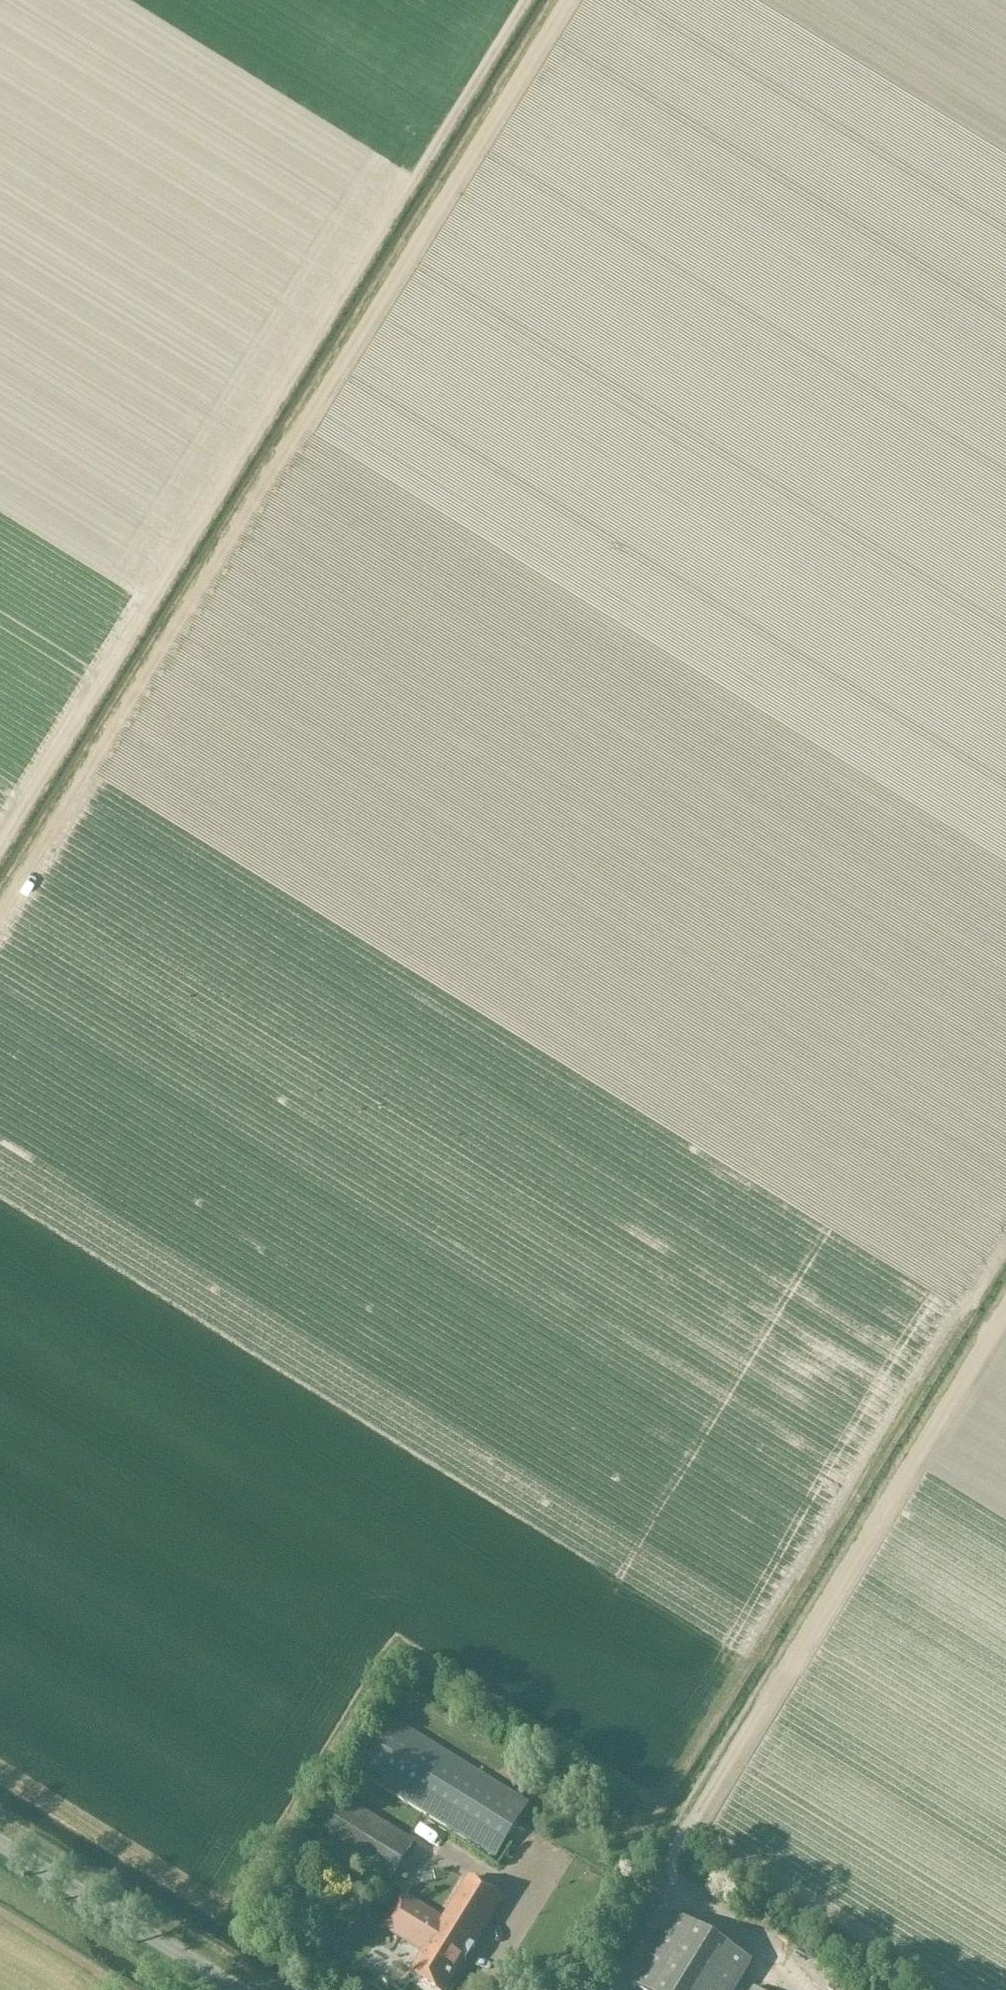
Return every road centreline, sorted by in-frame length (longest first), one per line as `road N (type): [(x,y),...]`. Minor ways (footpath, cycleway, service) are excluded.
road 1 (unclassified): [(234,1989),(0,1845)]

